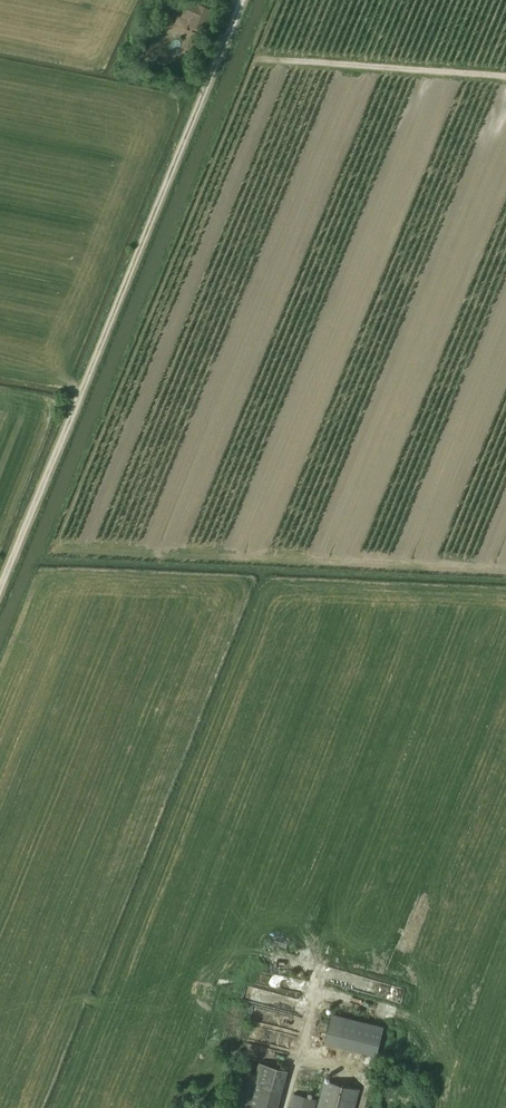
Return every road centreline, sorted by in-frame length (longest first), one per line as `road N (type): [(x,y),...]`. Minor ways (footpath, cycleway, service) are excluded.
road 1 (track): [(0,595),(241,0)]
road 2 (track): [(505,75),(254,58)]

